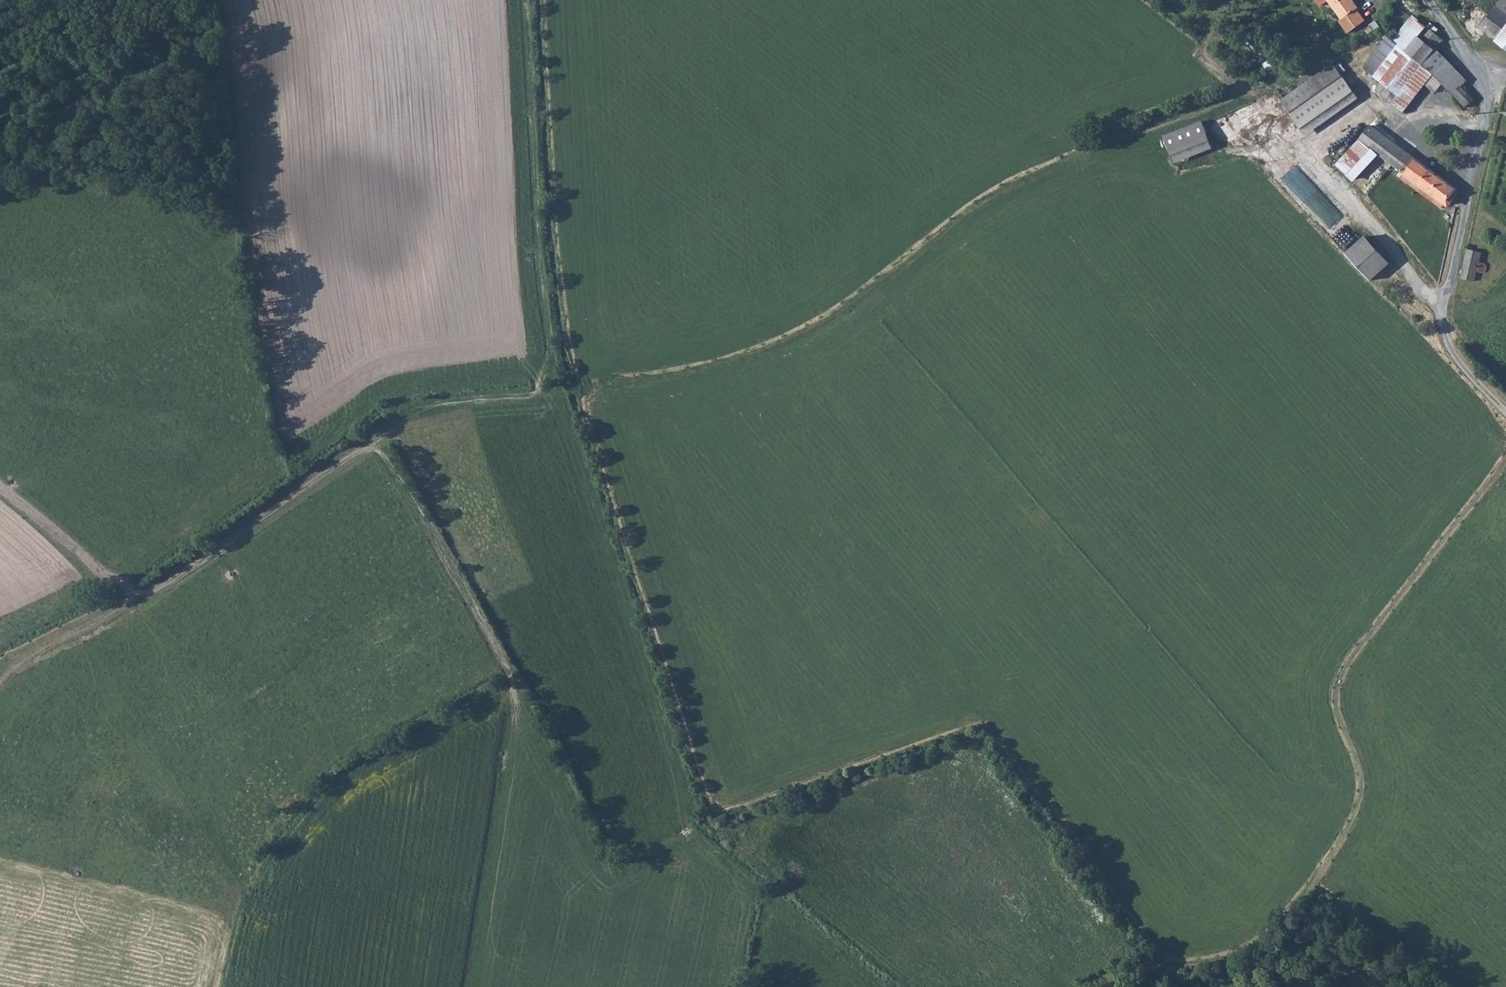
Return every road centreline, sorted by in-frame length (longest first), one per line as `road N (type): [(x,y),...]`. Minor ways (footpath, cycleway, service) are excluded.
road 1 (track): [(1094,986),(1255,947),(1302,903),(1362,806),(1364,775),(1333,708),(1338,682),(1505,460)]
road 2 (unclassified): [(1428,0),(1483,79),(1487,105),(1441,314),(1448,347),(1505,413)]

